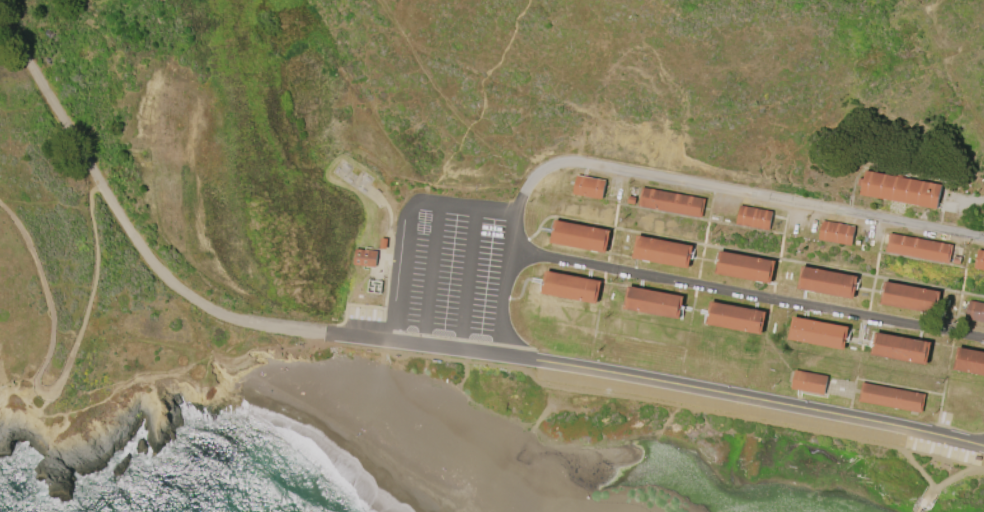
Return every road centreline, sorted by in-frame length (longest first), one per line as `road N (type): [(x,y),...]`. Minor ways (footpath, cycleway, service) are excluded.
road 1 (residential): [(983,241),(571,163),(541,172),(517,213)]
road 2 (residential): [(497,354),(679,383),(983,448)]
road 3 (residential): [(510,251),(983,340)]
road 4 (track): [(0,17),(142,254),(208,308),(324,333)]
road 5 (residential): [(517,213),(497,354)]

